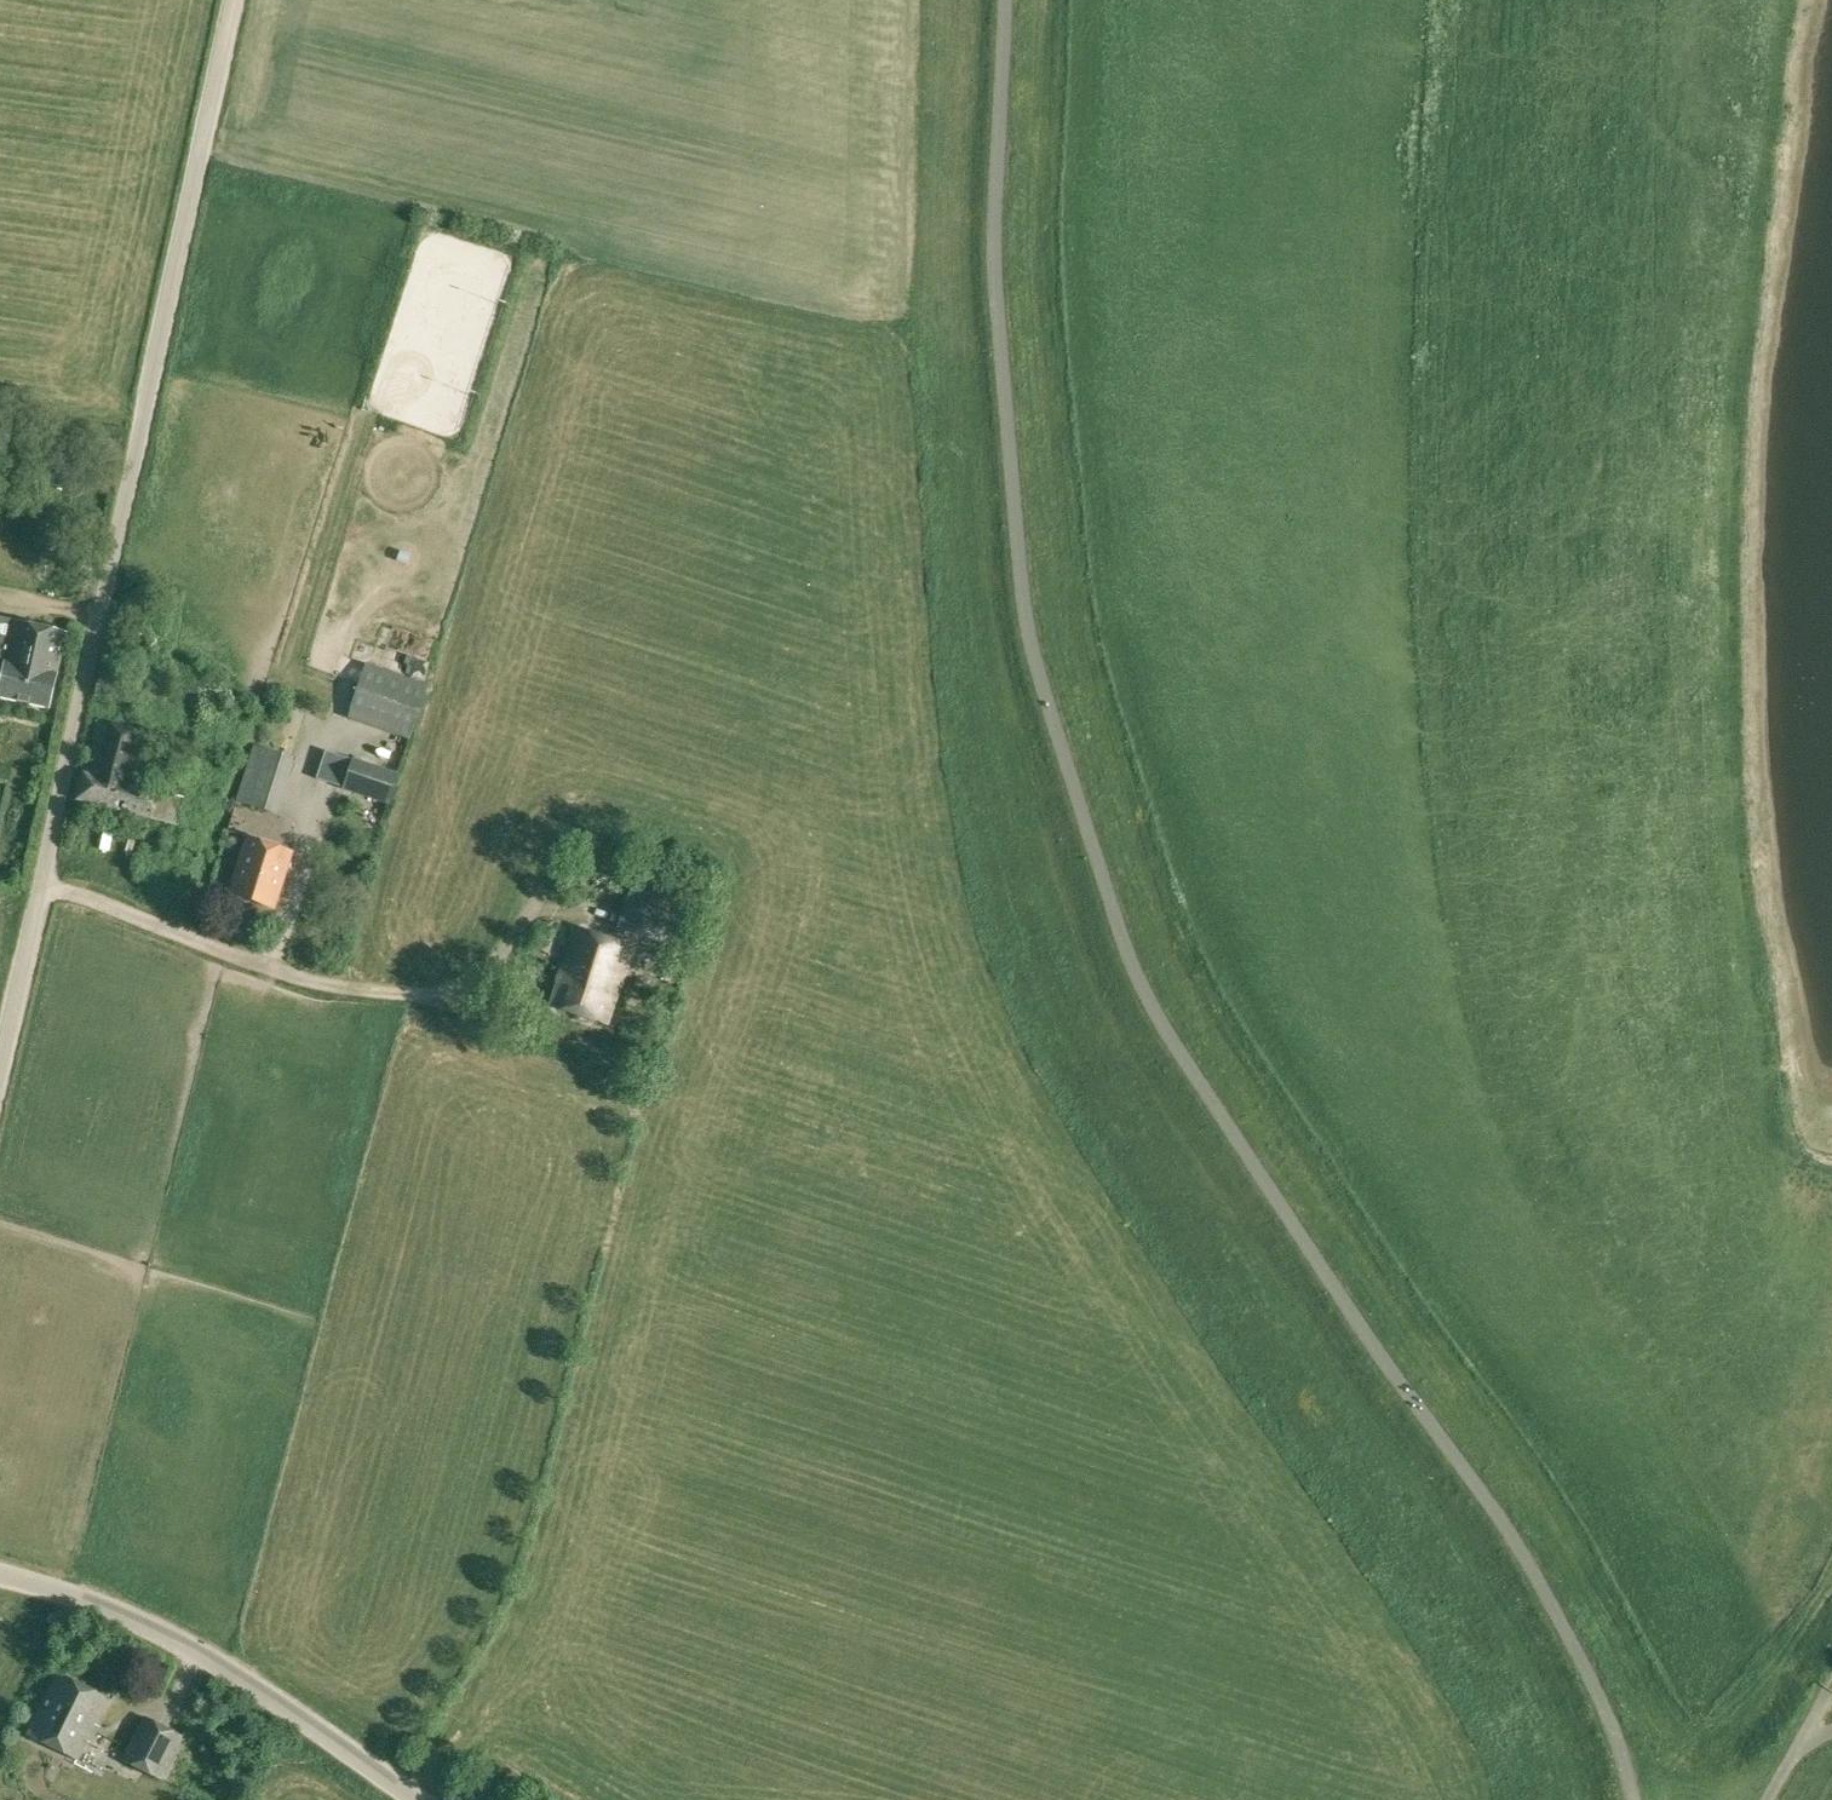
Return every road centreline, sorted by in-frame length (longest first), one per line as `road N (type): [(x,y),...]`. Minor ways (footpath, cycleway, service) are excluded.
road 1 (unclassified): [(0,1080),(233,0)]
road 2 (unclassified): [(0,1573),(145,1624),(414,1799)]
road 3 (track): [(1765,1799),(1831,1684)]

